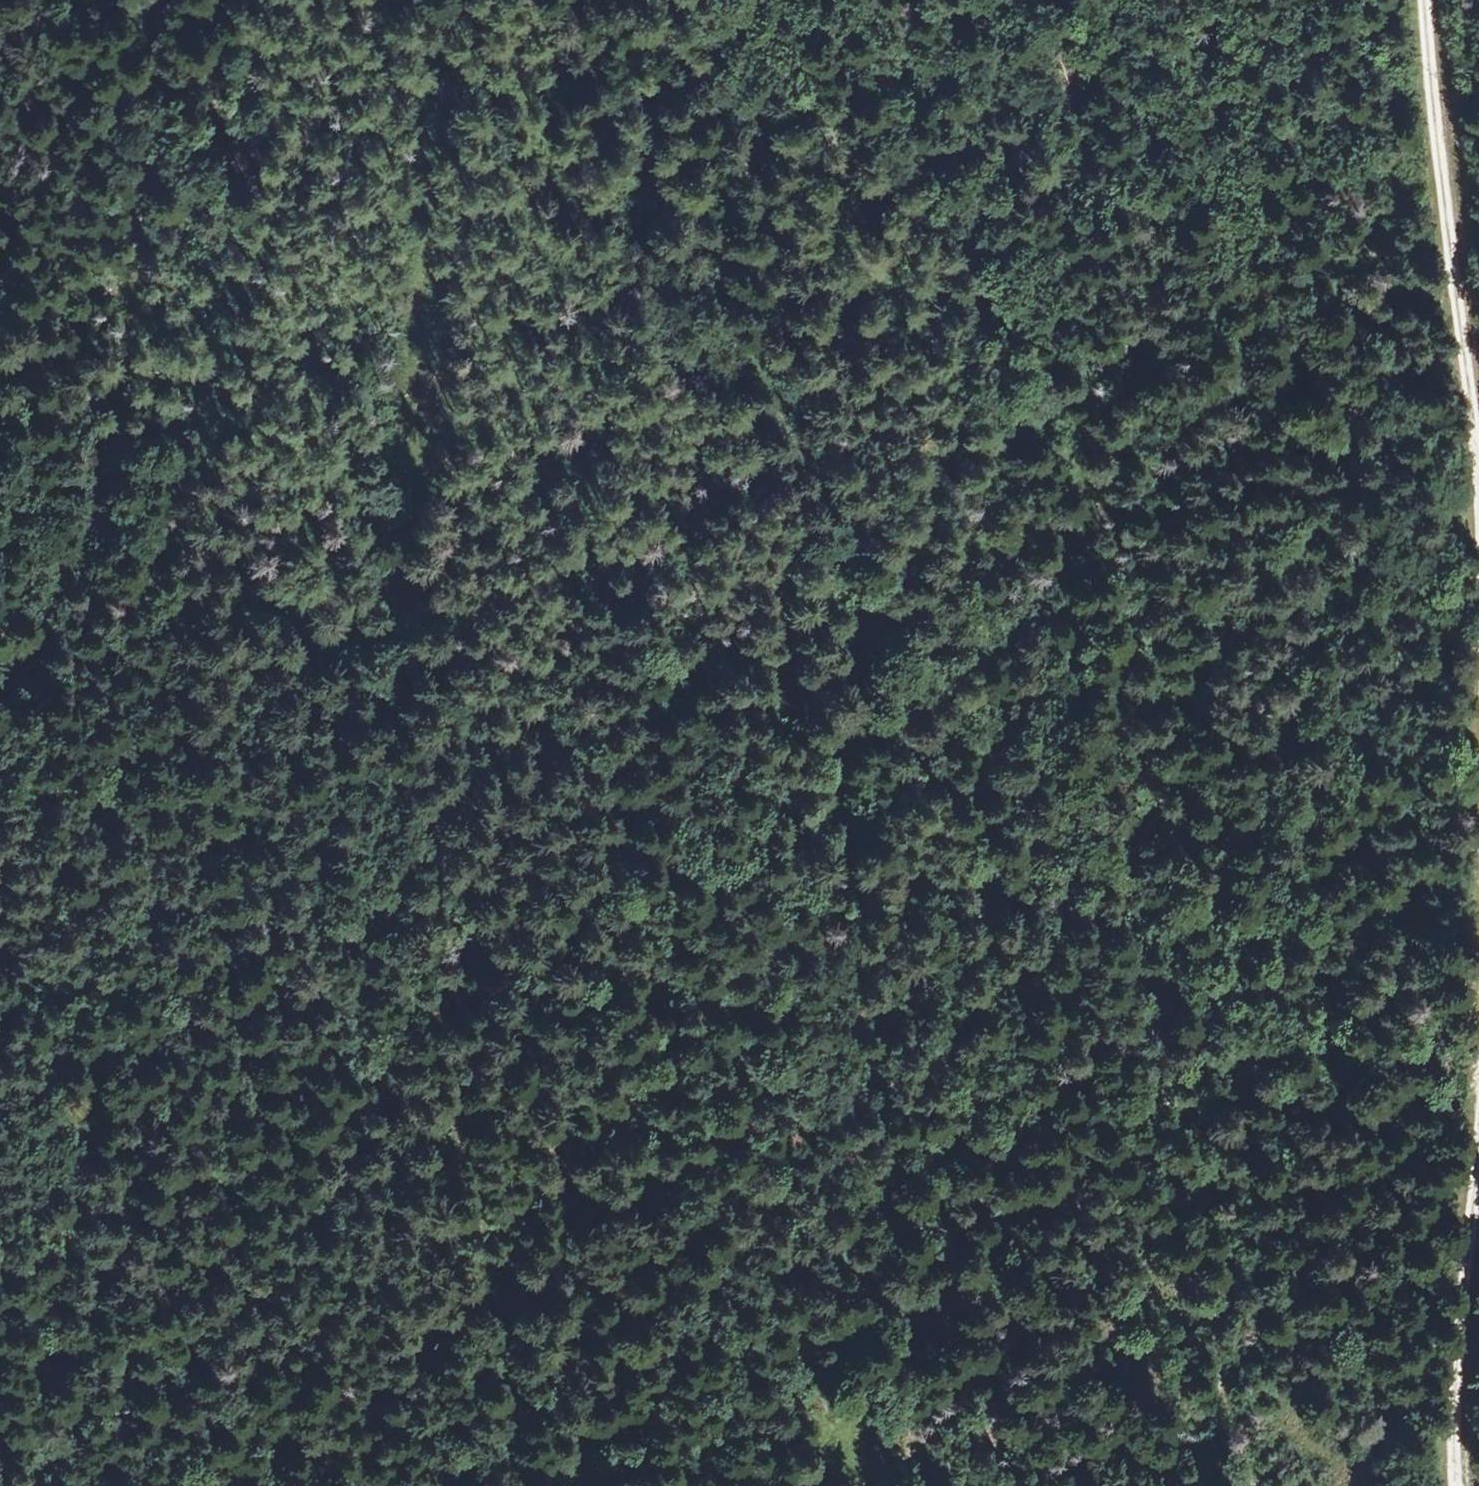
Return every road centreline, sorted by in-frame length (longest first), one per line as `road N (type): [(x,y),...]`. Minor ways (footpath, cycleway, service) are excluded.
road 1 (track): [(0,746),(127,405),(150,287),(165,0)]
road 2 (track): [(1426,0),(1478,495)]
road 3 (track): [(1478,1108),(1456,1485)]

